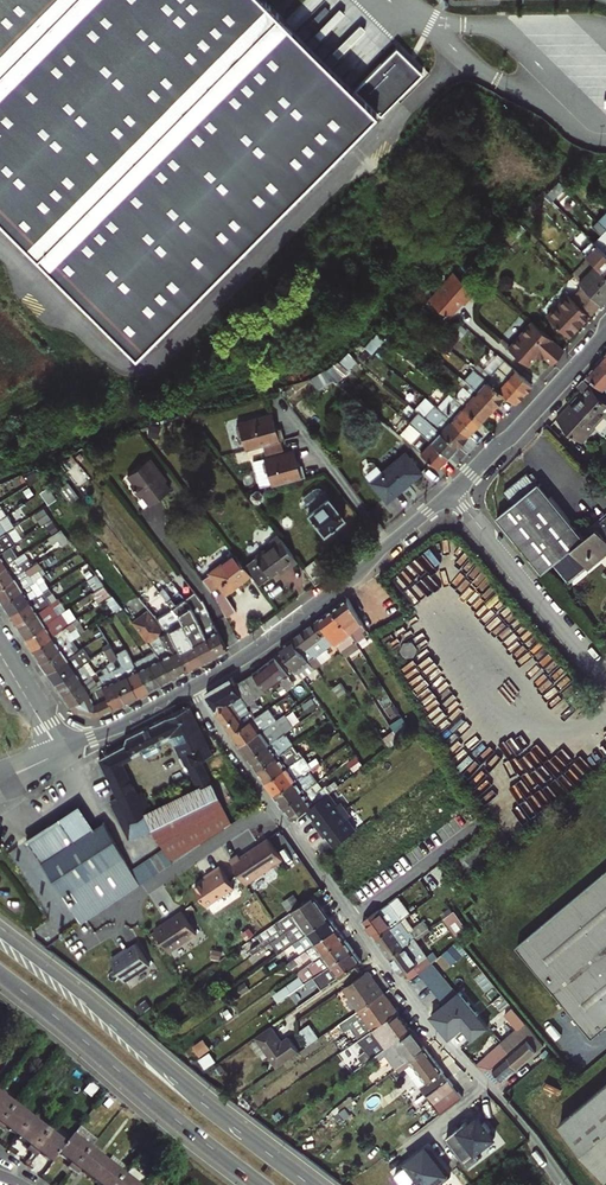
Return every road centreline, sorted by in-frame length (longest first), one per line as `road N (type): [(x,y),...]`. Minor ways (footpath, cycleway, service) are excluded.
road 1 (residential): [(190,689),(440,1033),(508,1103),(568,1184)]
road 2 (primary): [(310,1184),(0,933)]
road 3 (primary): [(0,974),(260,1184)]
road 4 (residential): [(190,689),(350,582),(451,493)]
road 5 (residential): [(605,677),(451,493)]
road 6 (residential): [(451,493),(605,333)]
road 7 (residential): [(60,752),(190,689)]

